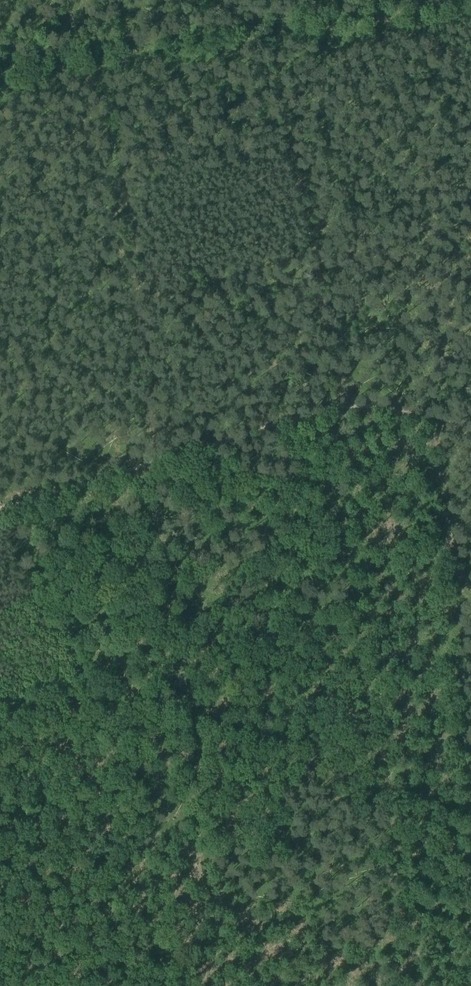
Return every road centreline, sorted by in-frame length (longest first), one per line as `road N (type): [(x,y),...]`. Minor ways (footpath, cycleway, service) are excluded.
road 1 (track): [(0,509),(345,405)]
road 2 (track): [(470,419),(345,405)]

